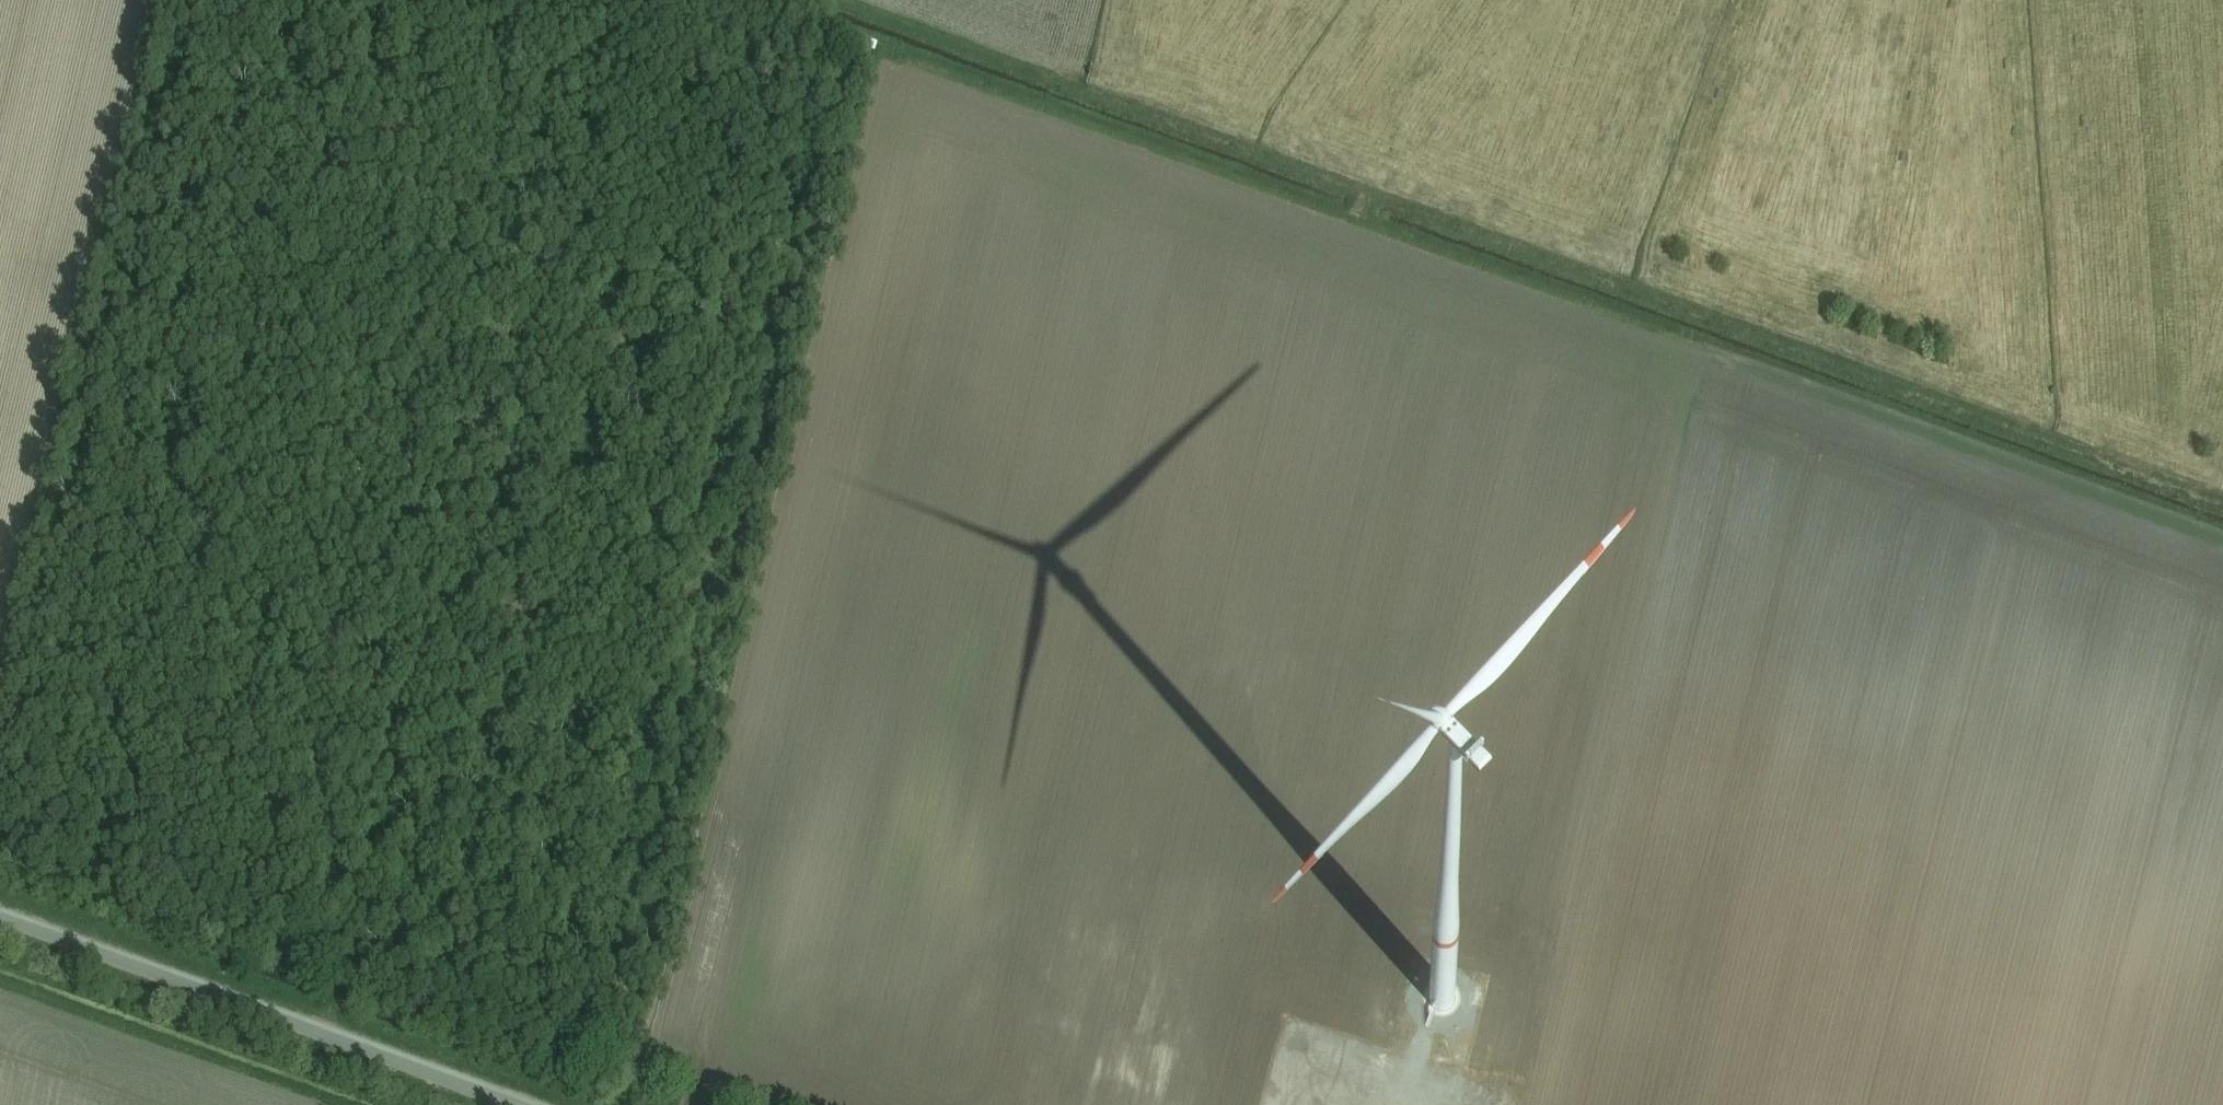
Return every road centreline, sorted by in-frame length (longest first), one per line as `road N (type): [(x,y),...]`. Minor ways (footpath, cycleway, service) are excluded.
road 1 (unclassified): [(0,915),(522,1104)]

